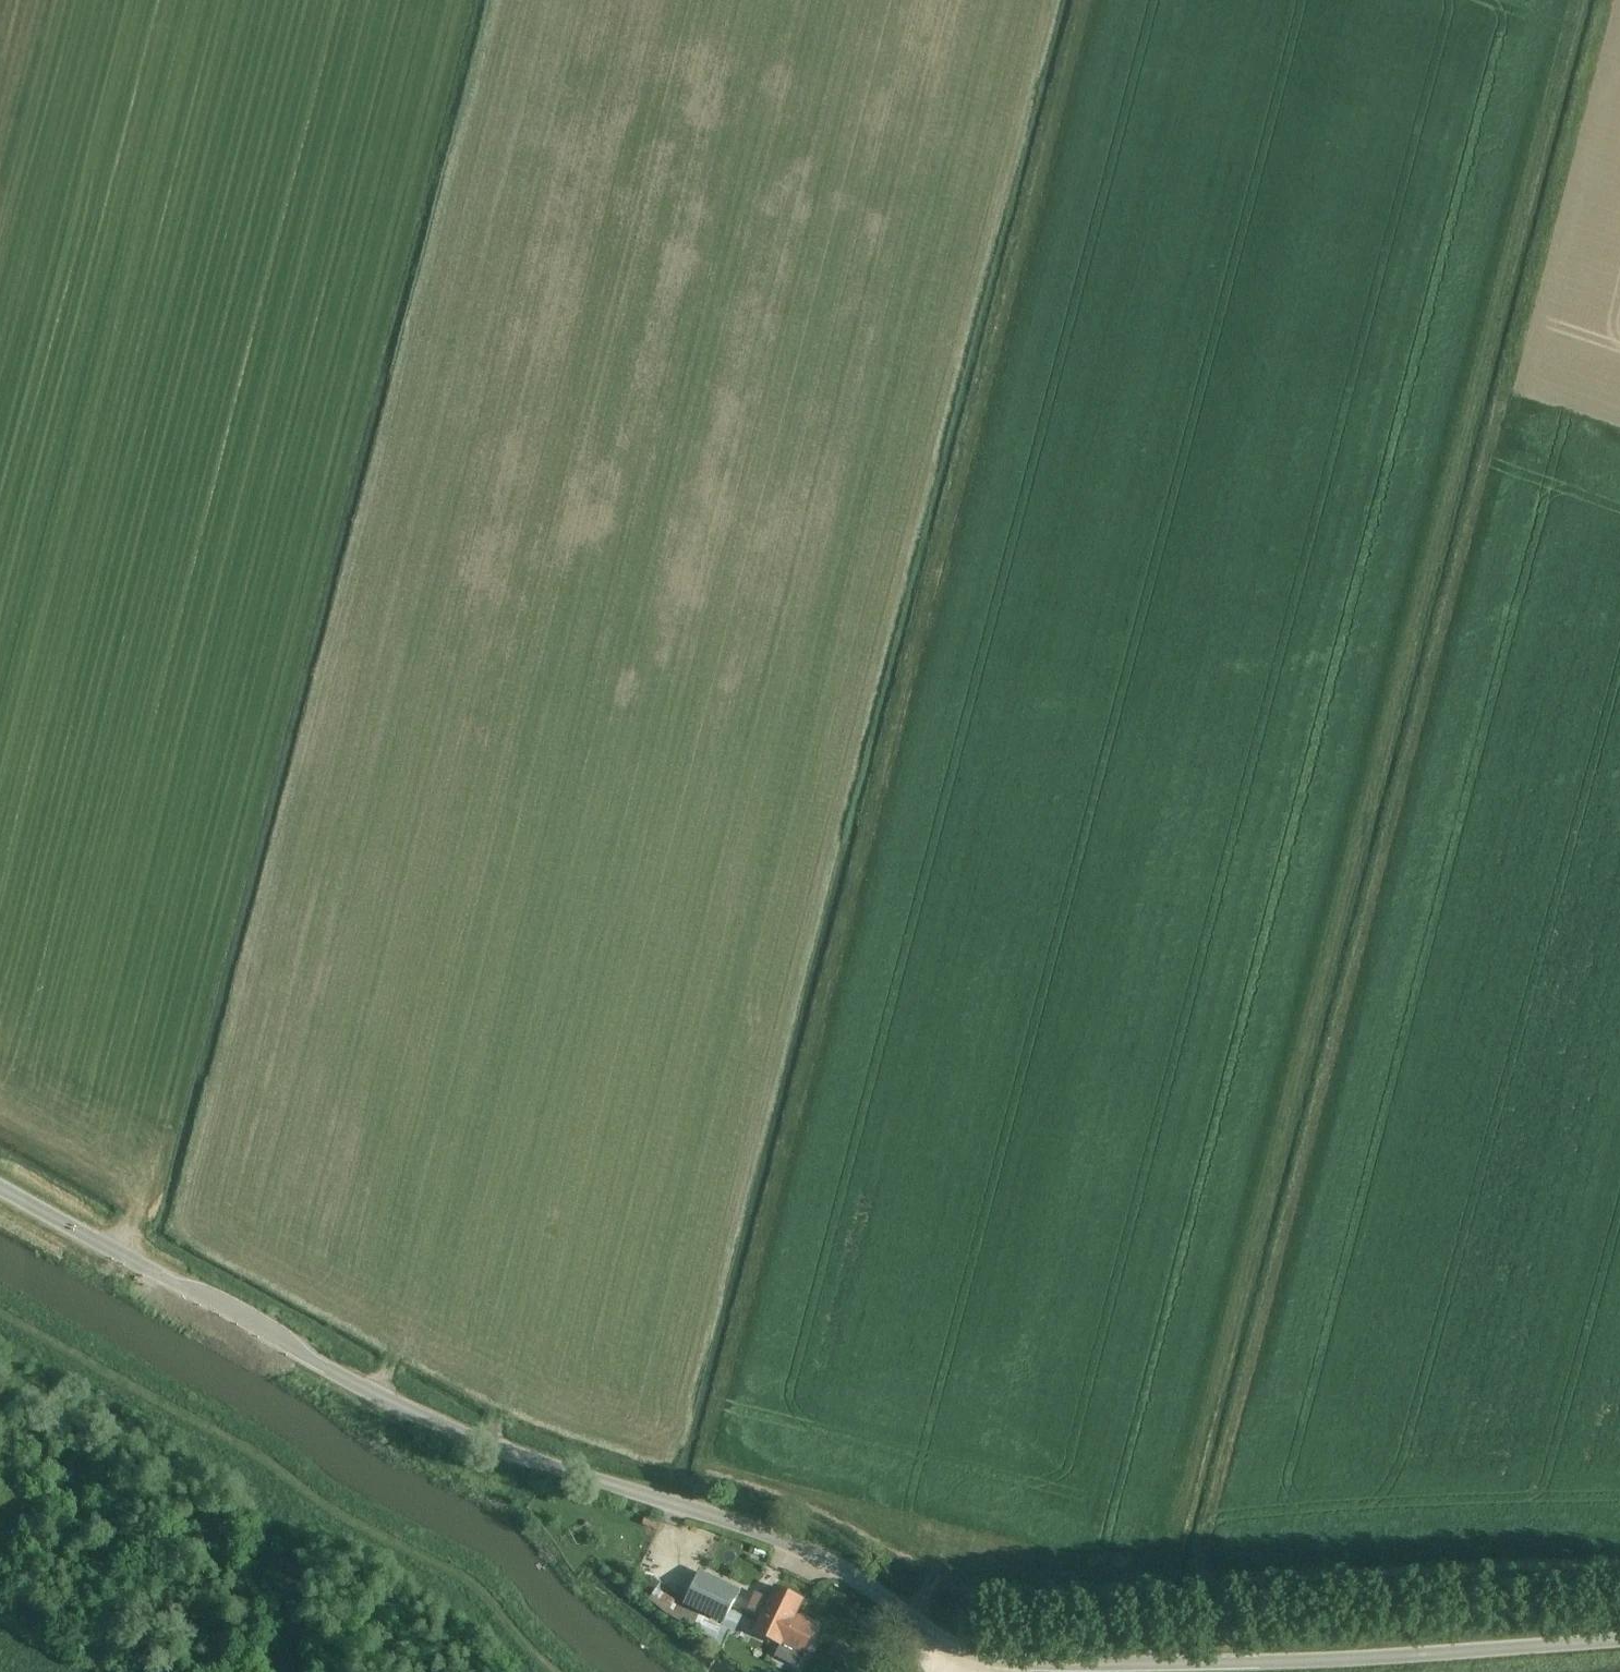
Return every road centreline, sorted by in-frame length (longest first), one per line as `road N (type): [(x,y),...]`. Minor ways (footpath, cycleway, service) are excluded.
road 1 (unclassified): [(947,1644),(811,1552),(436,1424),(0,1187)]
road 2 (unclassified): [(947,1644),(1035,1661),(1318,1661),(1619,1640)]

